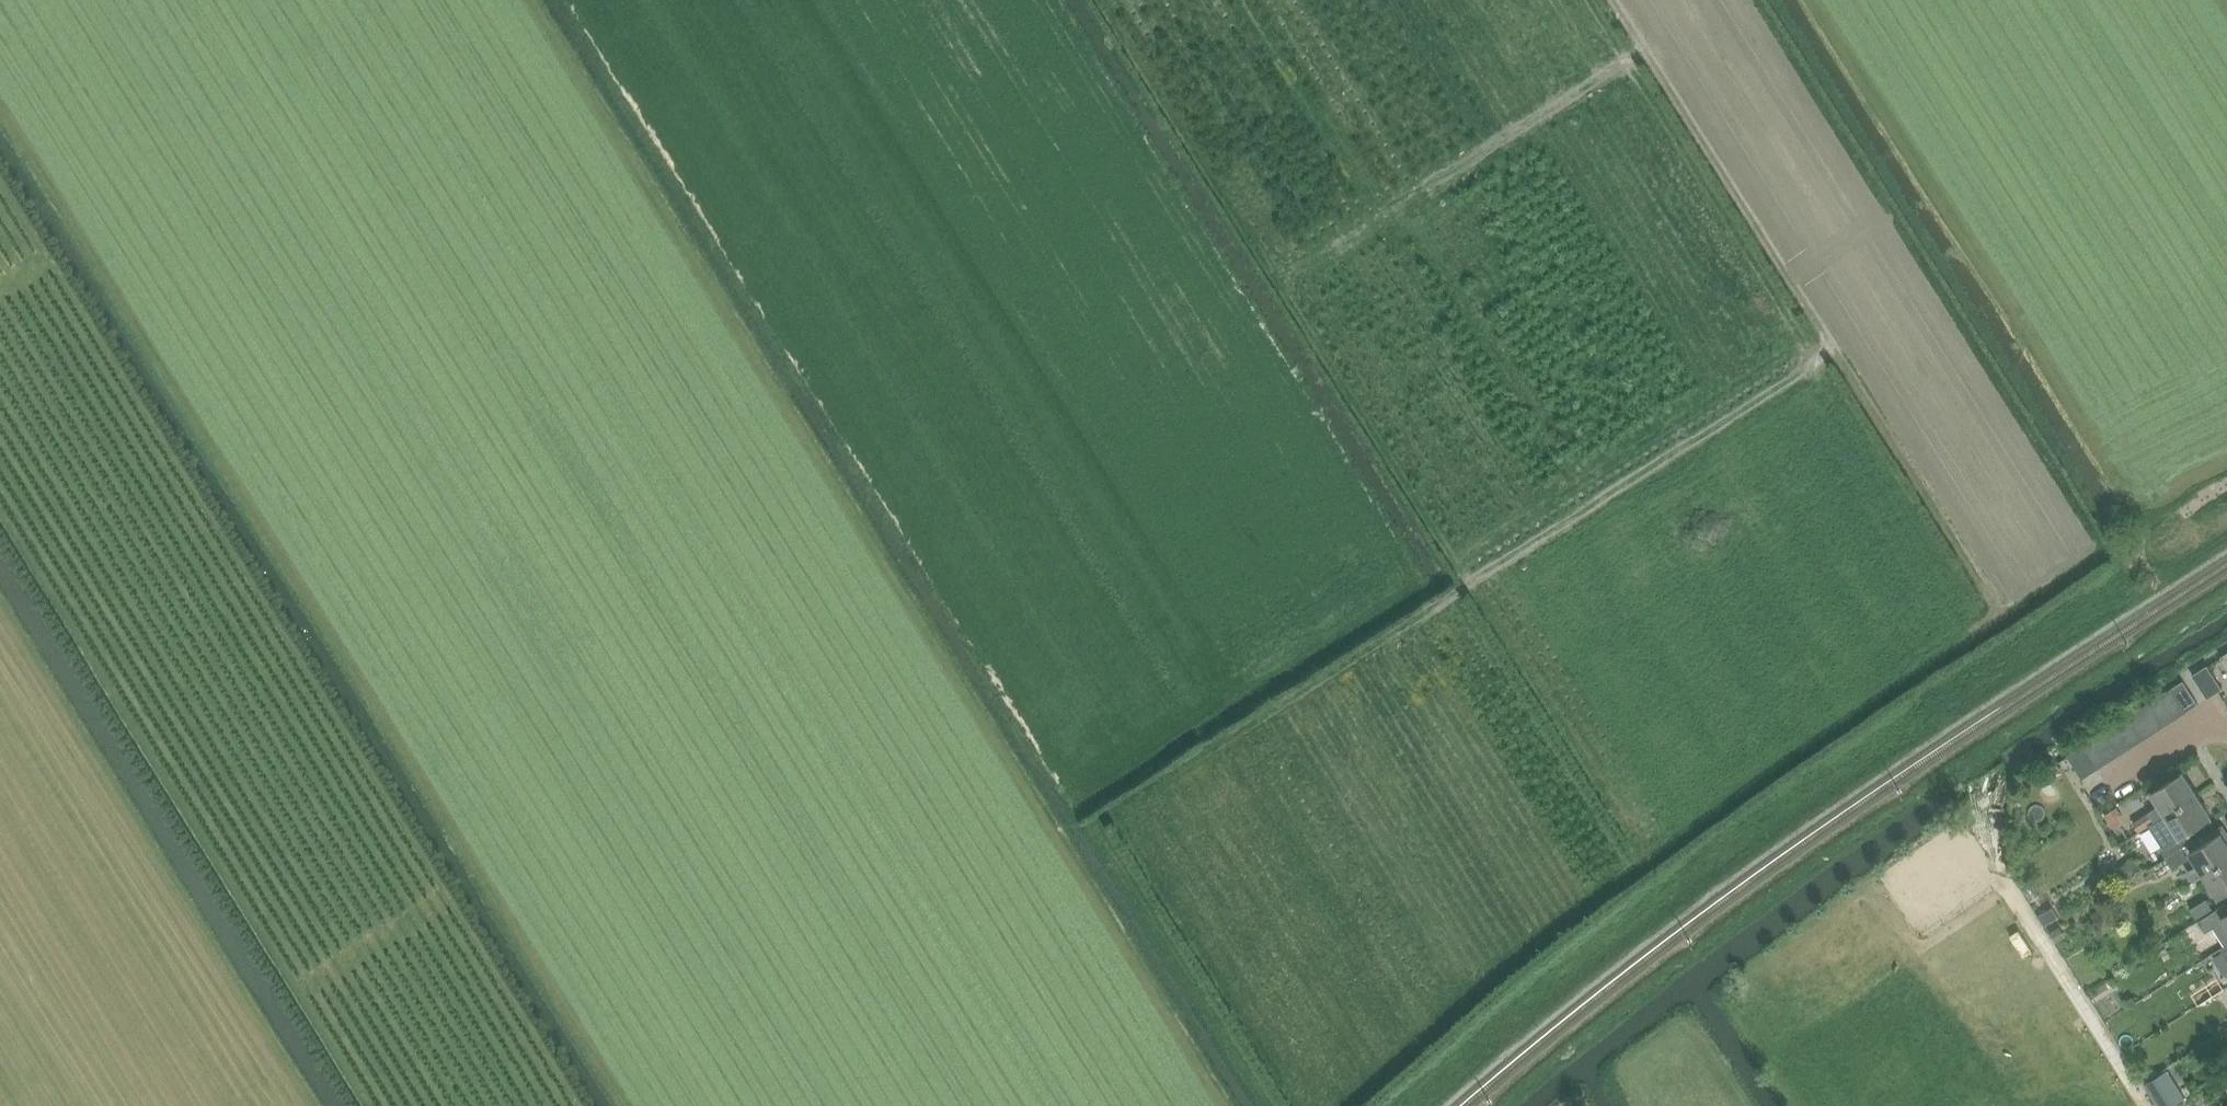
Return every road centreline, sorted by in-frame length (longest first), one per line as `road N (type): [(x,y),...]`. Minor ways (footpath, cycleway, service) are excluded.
road 1 (residential): [(2226,728),(2210,721),(2104,787)]

